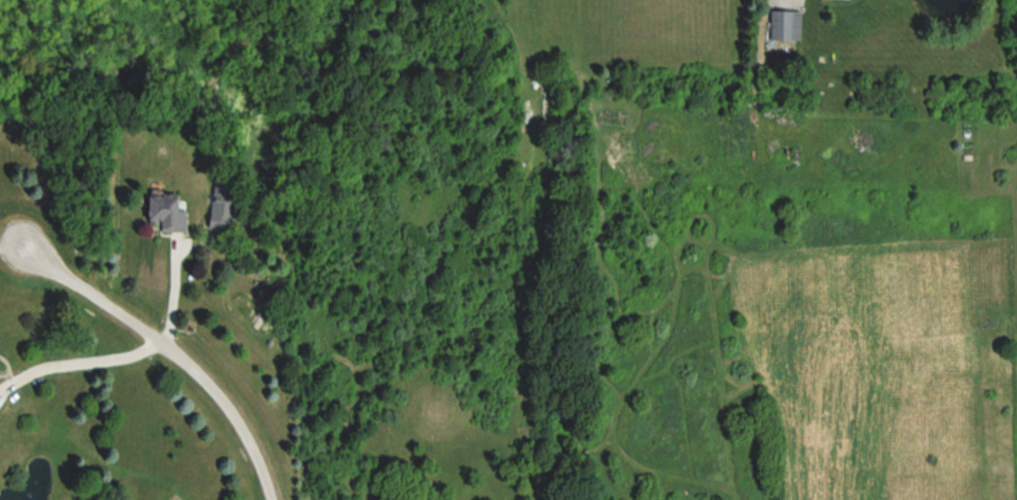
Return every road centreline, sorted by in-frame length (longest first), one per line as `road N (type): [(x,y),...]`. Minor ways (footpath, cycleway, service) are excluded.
road 1 (residential): [(268,499),(240,433),(200,381),(0,238)]

